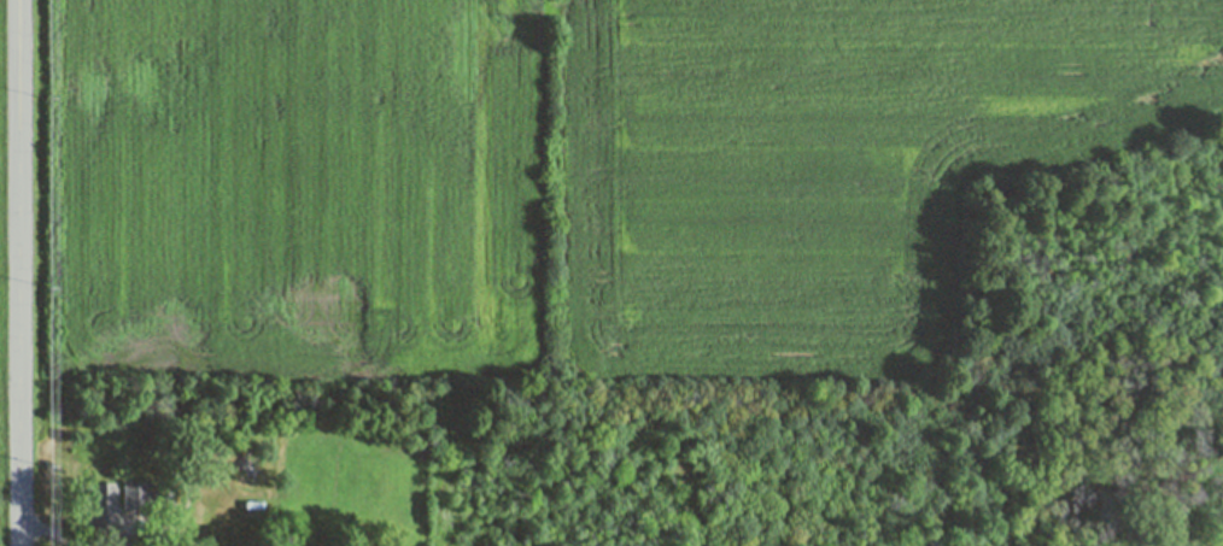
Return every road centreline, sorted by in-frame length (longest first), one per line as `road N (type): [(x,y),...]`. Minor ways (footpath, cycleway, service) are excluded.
road 1 (tertiary): [(22,545),(21,0)]

